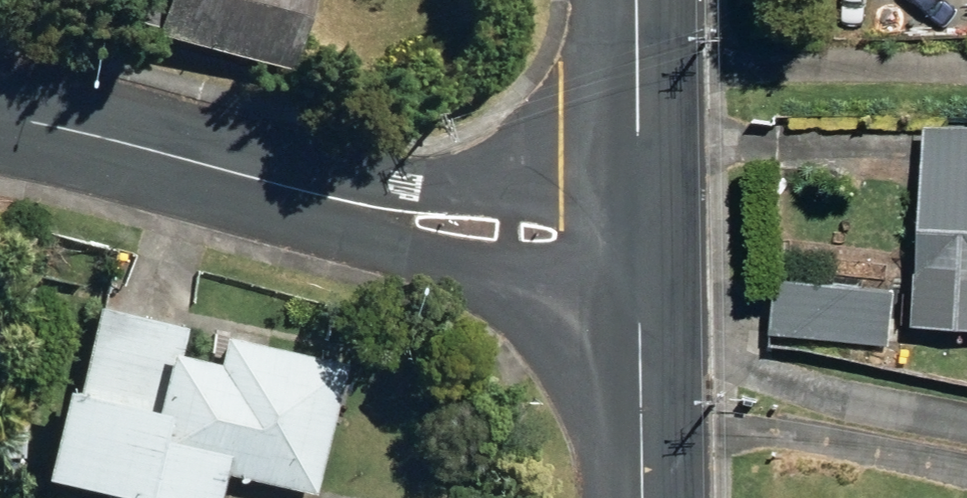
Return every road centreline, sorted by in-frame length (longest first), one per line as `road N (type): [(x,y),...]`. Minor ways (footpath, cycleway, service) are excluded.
road 1 (tertiary): [(0,114),(336,198)]
road 2 (tertiary): [(639,336),(451,261),(336,198)]
road 3 (tertiary): [(336,198),(448,185),(640,122)]
road 4 (tertiary): [(639,336),(640,122)]
road 5 (tertiary): [(642,497),(639,336)]
road 6 (tertiary): [(640,122),(638,0)]

